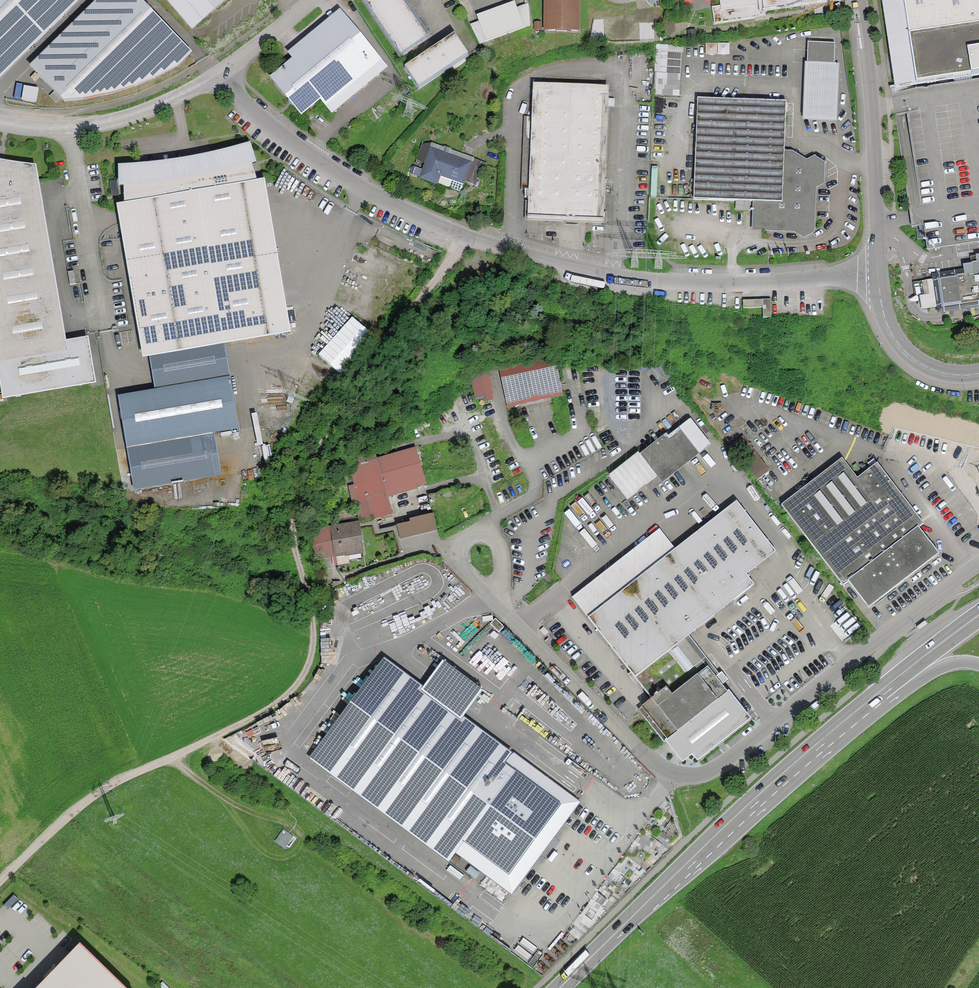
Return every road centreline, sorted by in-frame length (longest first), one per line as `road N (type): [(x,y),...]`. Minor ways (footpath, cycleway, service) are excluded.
road 1 (track): [(0,881),(103,785),(261,708),(294,683),(309,647),(309,618),(289,521),(293,490),(360,363),(465,236)]
road 2 (residential): [(878,273),(732,282),(616,275),(512,253),(363,190),(277,133),(219,75)]
road 3 (residential): [(978,564),(725,762),(686,776),(652,762),(488,595)]
road 4 (primary): [(847,719),(558,987)]
road 5 (residential): [(878,273),(860,0)]
road 6 (residential): [(0,122),(72,130),(139,115),(219,75)]
road 7 (primary): [(978,615),(847,719)]
road 8 (residential): [(978,375),(939,372),(907,353),(886,322),(878,273)]
road 9 (secondary): [(847,719),(951,663),(978,665)]

